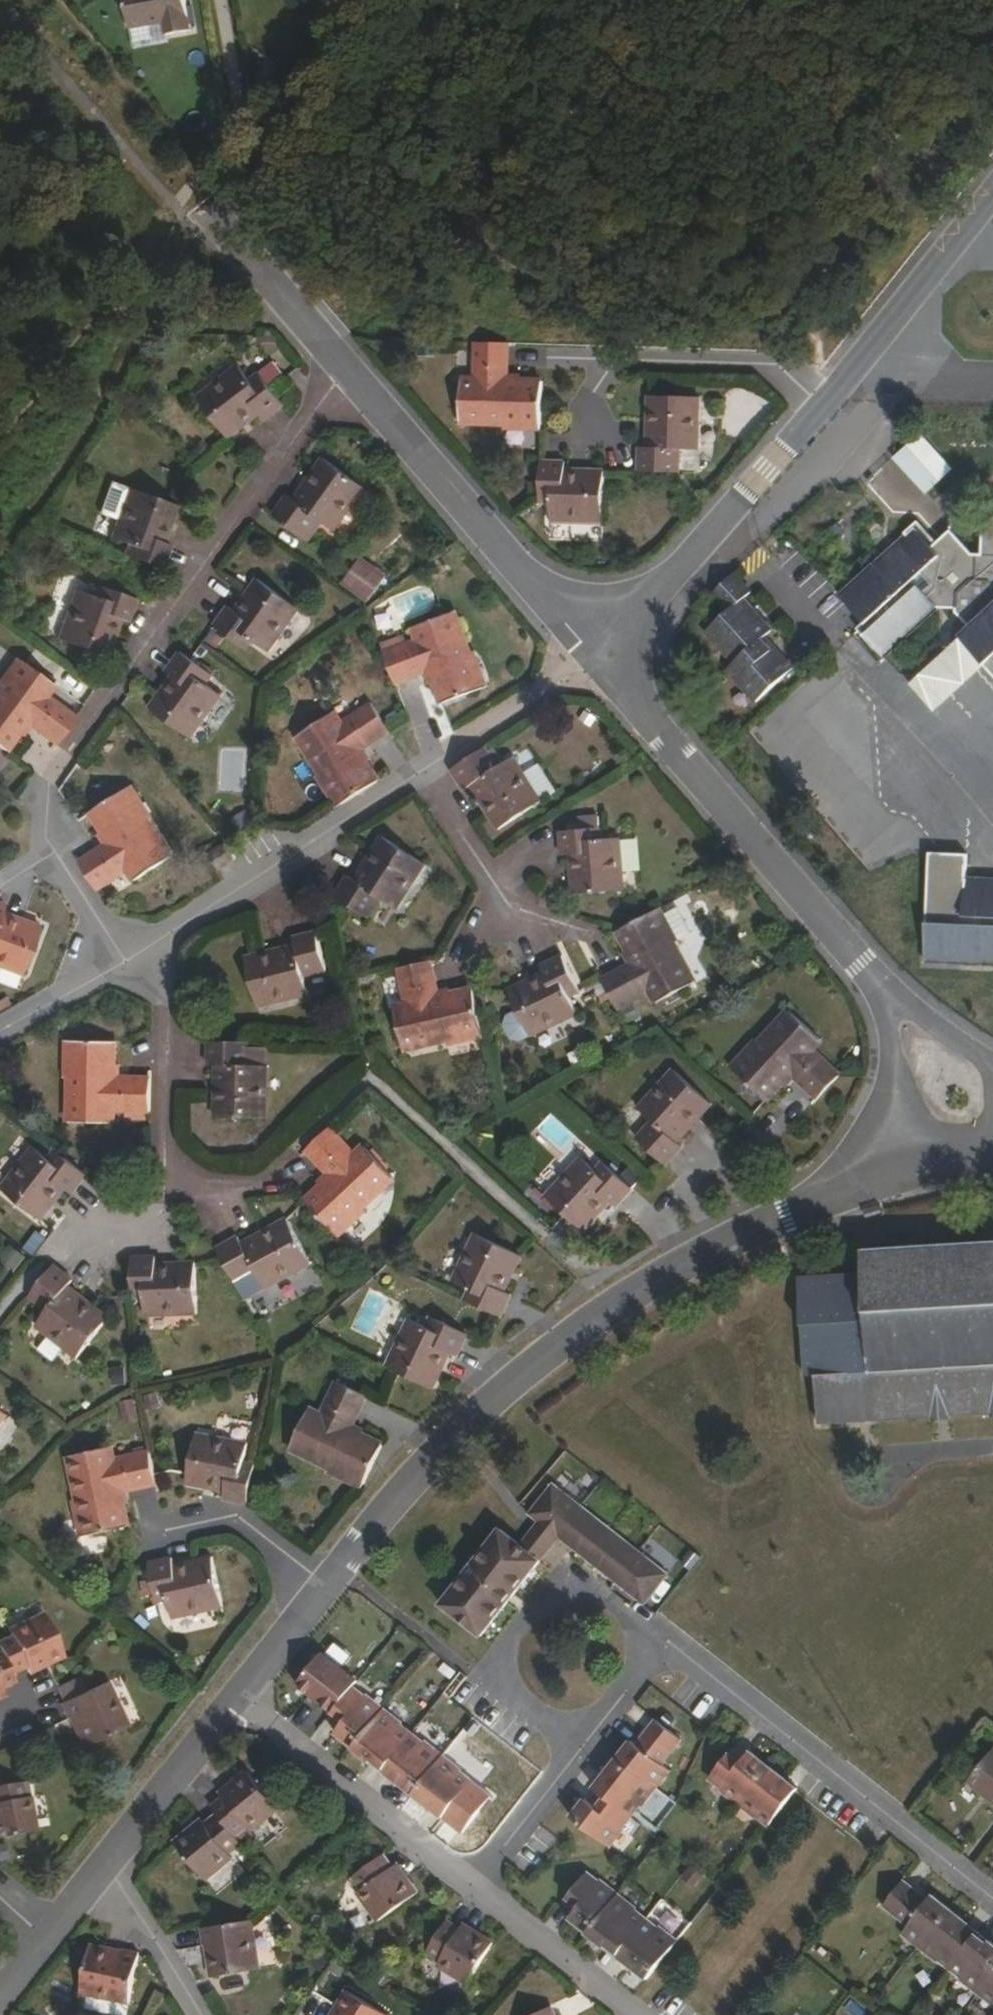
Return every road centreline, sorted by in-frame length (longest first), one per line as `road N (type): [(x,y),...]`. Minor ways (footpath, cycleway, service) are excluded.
road 1 (residential): [(830,1189),(612,1302),(416,1469),(322,1589)]
road 2 (residential): [(341,376),(30,812),(57,855)]
road 3 (residential): [(886,990),(591,657)]
road 4 (residential): [(992,1901),(658,1644)]
road 5 (residential): [(591,657),(341,376)]
road 6 (residential): [(591,657),(824,405)]
road 7 (residential): [(572,1755),(513,1699),(499,1675),(509,1636),(542,1597),(565,1586),(594,1593),(658,1644)]
road 8 (residential): [(588,432),(591,361),(777,366),(824,405)]
road 9 (residential): [(229,1699),(470,1885)]
road 10 (residential): [(425,772),(173,939)]
road 11 (residential): [(470,1885),(635,2014)]
road 12 (residential): [(167,1147),(173,939)]
road 13 (residential): [(229,1699),(108,1861)]
road 14 (residential): [(591,657),(425,772)]
road 15 (residential): [(151,1533),(232,1517),(322,1589)]
road 16 (residential): [(341,376),(220,238)]
road 17 (residential): [(201,2014),(108,1861)]
road 18 (residential): [(572,1755),(470,1885)]
road 19 (residential): [(295,1153),(262,1183),(202,1181),(167,1147)]
road 20 (residential): [(502,904),(425,772)]
road 21 (residential): [(896,1054),(869,1129),(830,1189)]
road 22 (residential): [(322,1589),(229,1699)]
road 23 (residential): [(123,968),(0,1037)]
road 24 (residential): [(167,1147),(165,1216),(98,1241)]
road 25 (residential): [(658,1644),(572,1755)]
road 26 (residential): [(992,1073),(886,990)]
road 27 (residential): [(57,855),(123,968)]
road 28 (residential): [(953,1147),(830,1189)]
road 29 (residential): [(895,322),(975,223)]
road 30 (residential): [(895,322),(967,386),(992,382)]

